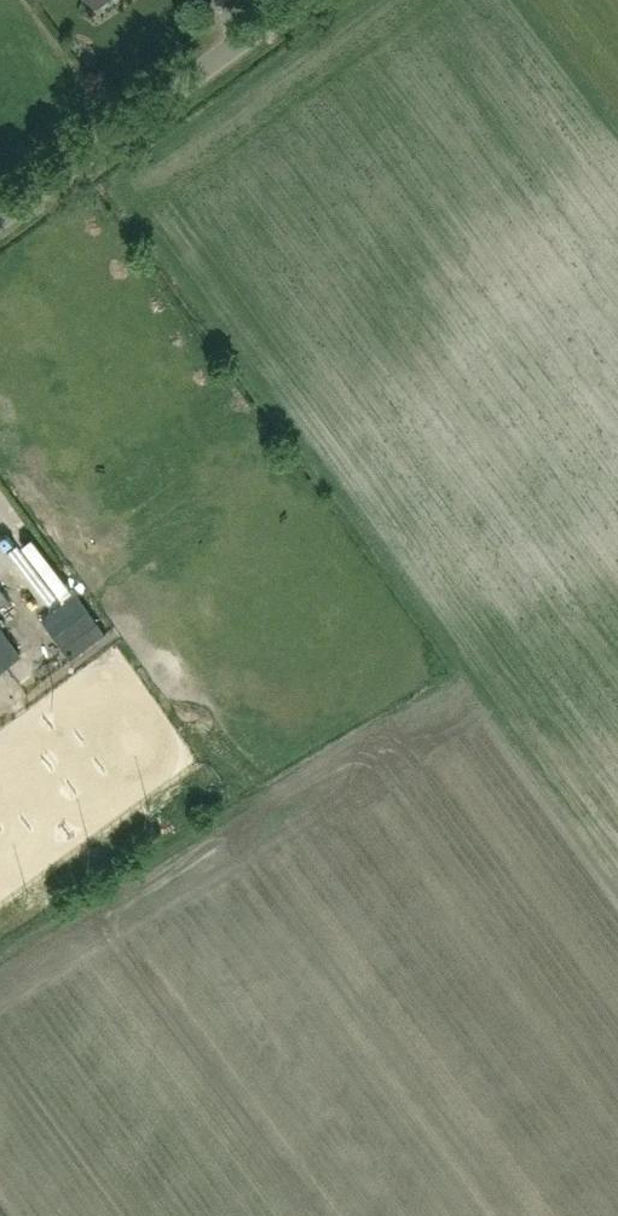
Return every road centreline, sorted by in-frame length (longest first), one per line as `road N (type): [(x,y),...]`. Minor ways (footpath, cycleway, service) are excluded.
road 1 (tertiary): [(0,223),(301,0)]

